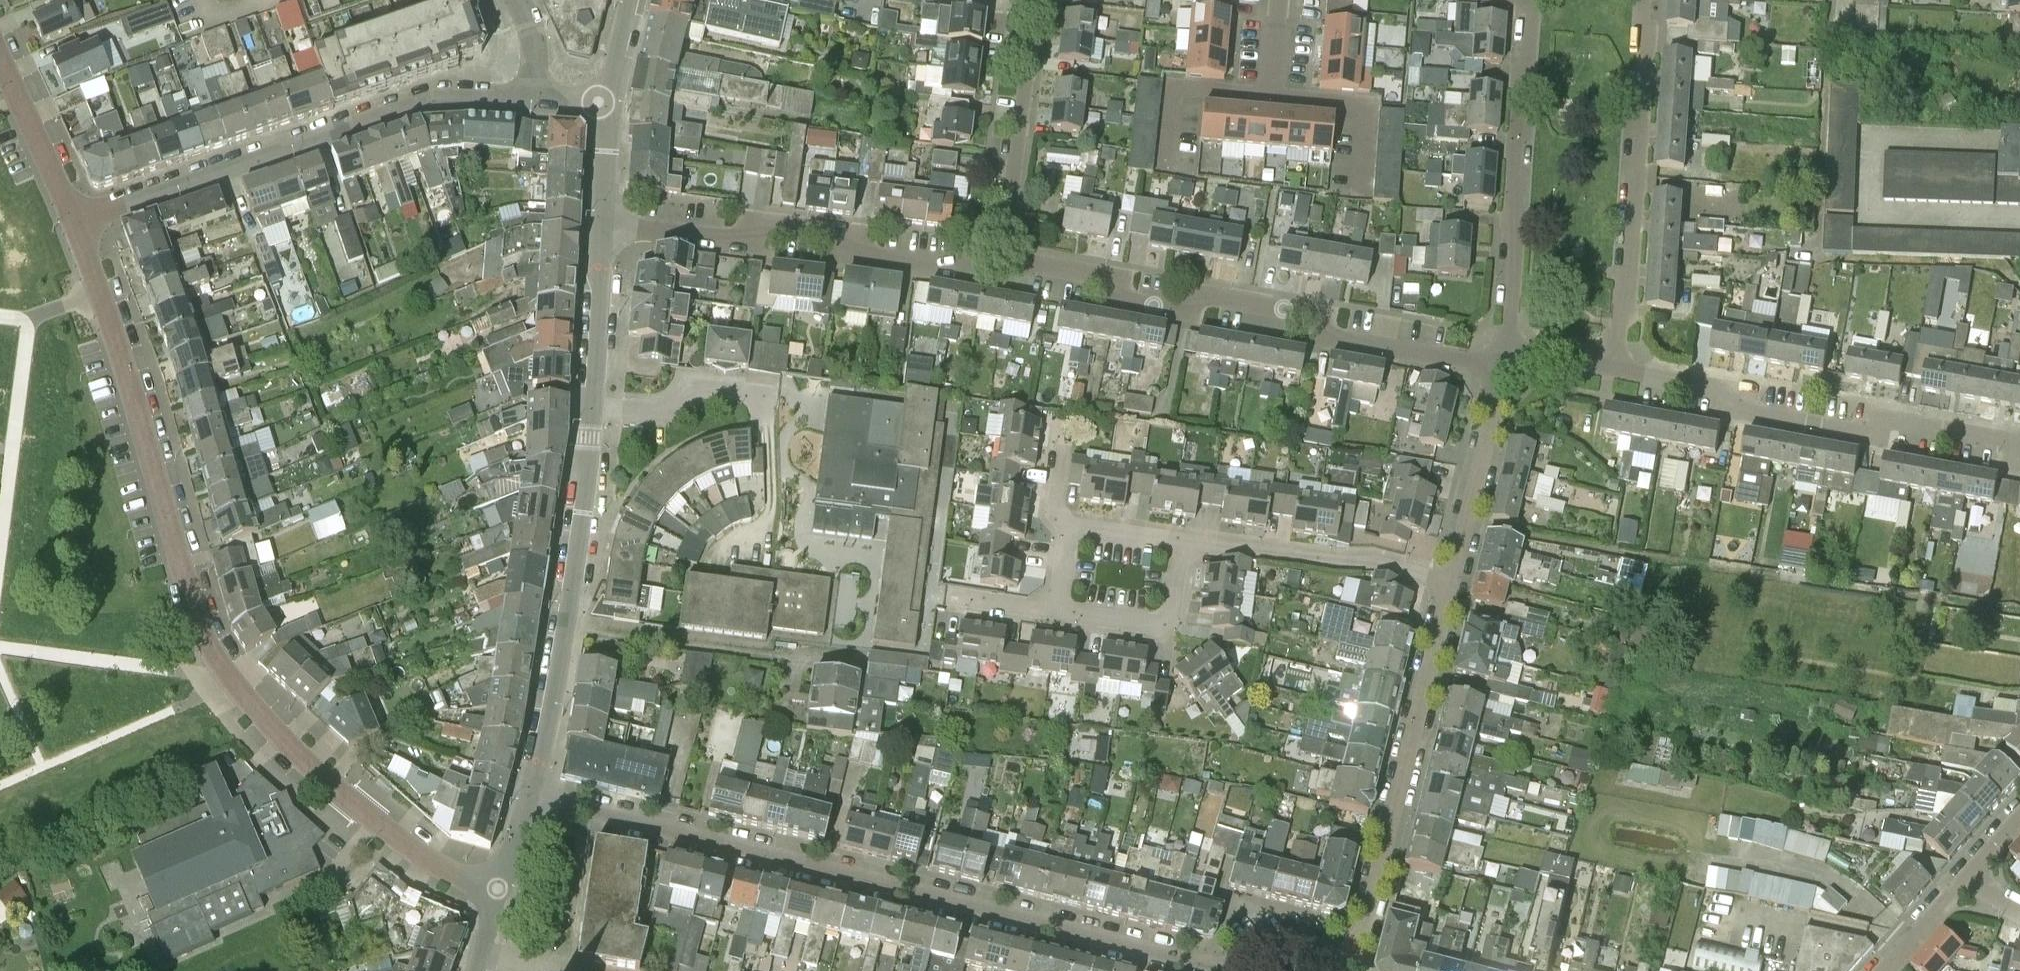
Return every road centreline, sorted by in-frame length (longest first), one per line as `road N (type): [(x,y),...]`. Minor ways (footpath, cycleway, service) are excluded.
road 1 (residential): [(1234,970),(529,796)]
road 2 (tertiary): [(529,796),(570,600),(602,225)]
road 3 (residential): [(1506,360),(1332,338),(1309,314),(1205,294),(1177,312),(1114,300),(1106,278),(1018,263)]
road 4 (residential): [(243,698),(199,632),(118,350),(70,225)]
road 5 (residential): [(70,225),(424,99),(534,98)]
road 6 (residential): [(2019,452),(2001,440),(1910,422),(1876,433),(1777,416),(1736,392),(1617,370)]
road 7 (residential): [(1330,963),(1366,922),(1451,582)]
road 8 (residential): [(965,262),(857,257),(826,231),(776,224),(740,241),(602,225)]
road 9 (residential): [(1617,370),(1642,0)]
road 10 (residential): [(1506,360),(1532,0)]
road 11 (residential): [(498,892),(378,826),(243,698)]
road 12 (residential): [(1451,582),(1374,562),(1183,541)]
road 13 (residential): [(243,698),(0,806)]
road 14 (residential): [(1005,252),(1029,52),(1022,37),(1026,0)]
road 15 (residential): [(1451,582),(1506,360)]
road 16 (residential): [(1058,612),(1154,625),(1173,611),(1183,541)]
road 17 (residential): [(1271,97),(1368,107),(1361,199)]
road 18 (residential): [(1164,175),(1173,89),(1271,97)]
road 19 (residential): [(70,225),(0,83)]
road 20 (residential): [(1885,970),(1968,876)]
road 21 (tertiary): [(602,225),(610,104)]

